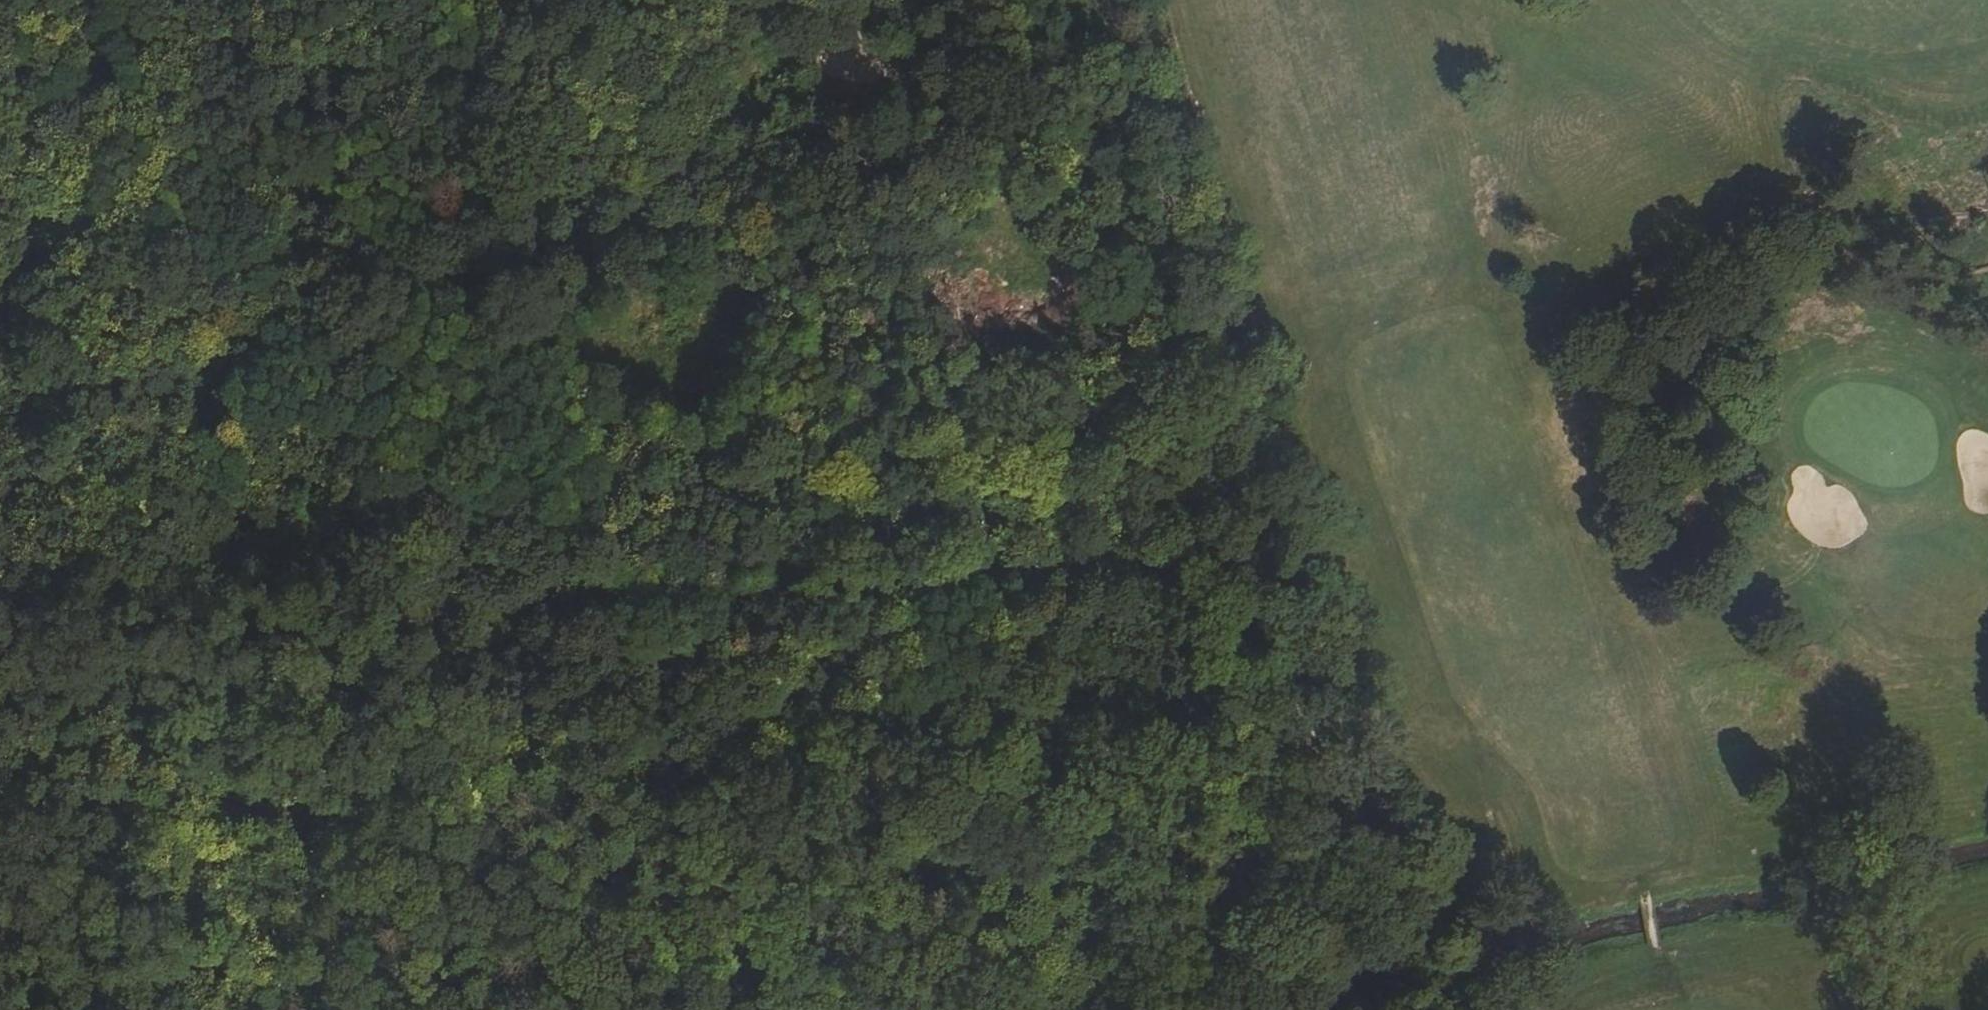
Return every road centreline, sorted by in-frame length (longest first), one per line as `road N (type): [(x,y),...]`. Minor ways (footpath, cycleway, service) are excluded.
road 1 (track): [(859,0),(842,42),(730,98),(596,247)]

